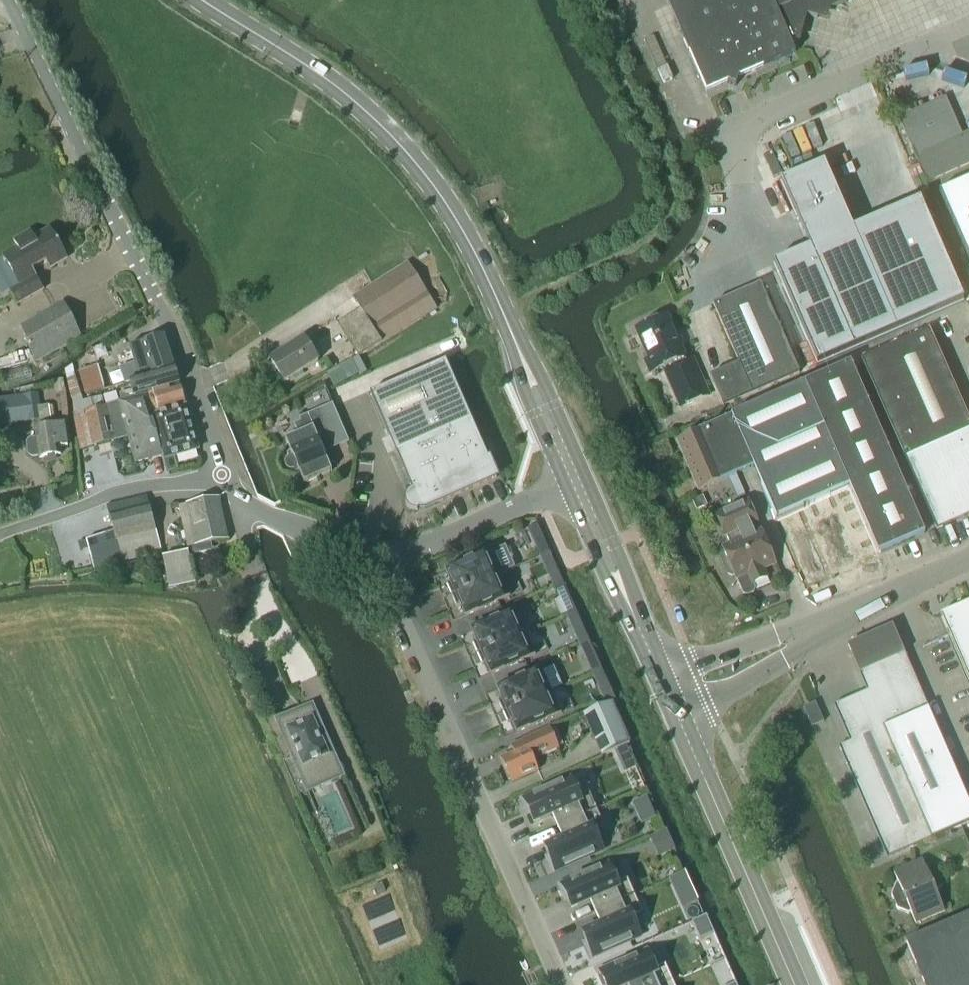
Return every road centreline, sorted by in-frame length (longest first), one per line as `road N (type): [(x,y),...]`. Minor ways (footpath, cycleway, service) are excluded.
road 1 (secondary): [(577,482),(459,224),(403,146),(332,83),(202,0)]
road 2 (unclassified): [(562,984),(377,563)]
road 3 (residential): [(185,352),(10,0)]
road 4 (unclassified): [(728,238),(737,131),(960,34)]
road 5 (unclassified): [(671,696),(968,565)]
road 6 (secondary): [(795,984),(671,696)]
road 7 (secondary): [(671,696),(577,482)]
road 8 (unclassified): [(0,534),(146,483),(222,474)]
road 9 (unclassified): [(577,482),(377,563)]
road 10 (unclassified): [(377,563),(253,511),(222,474)]
road 11 (unclassified): [(222,474),(185,352)]

